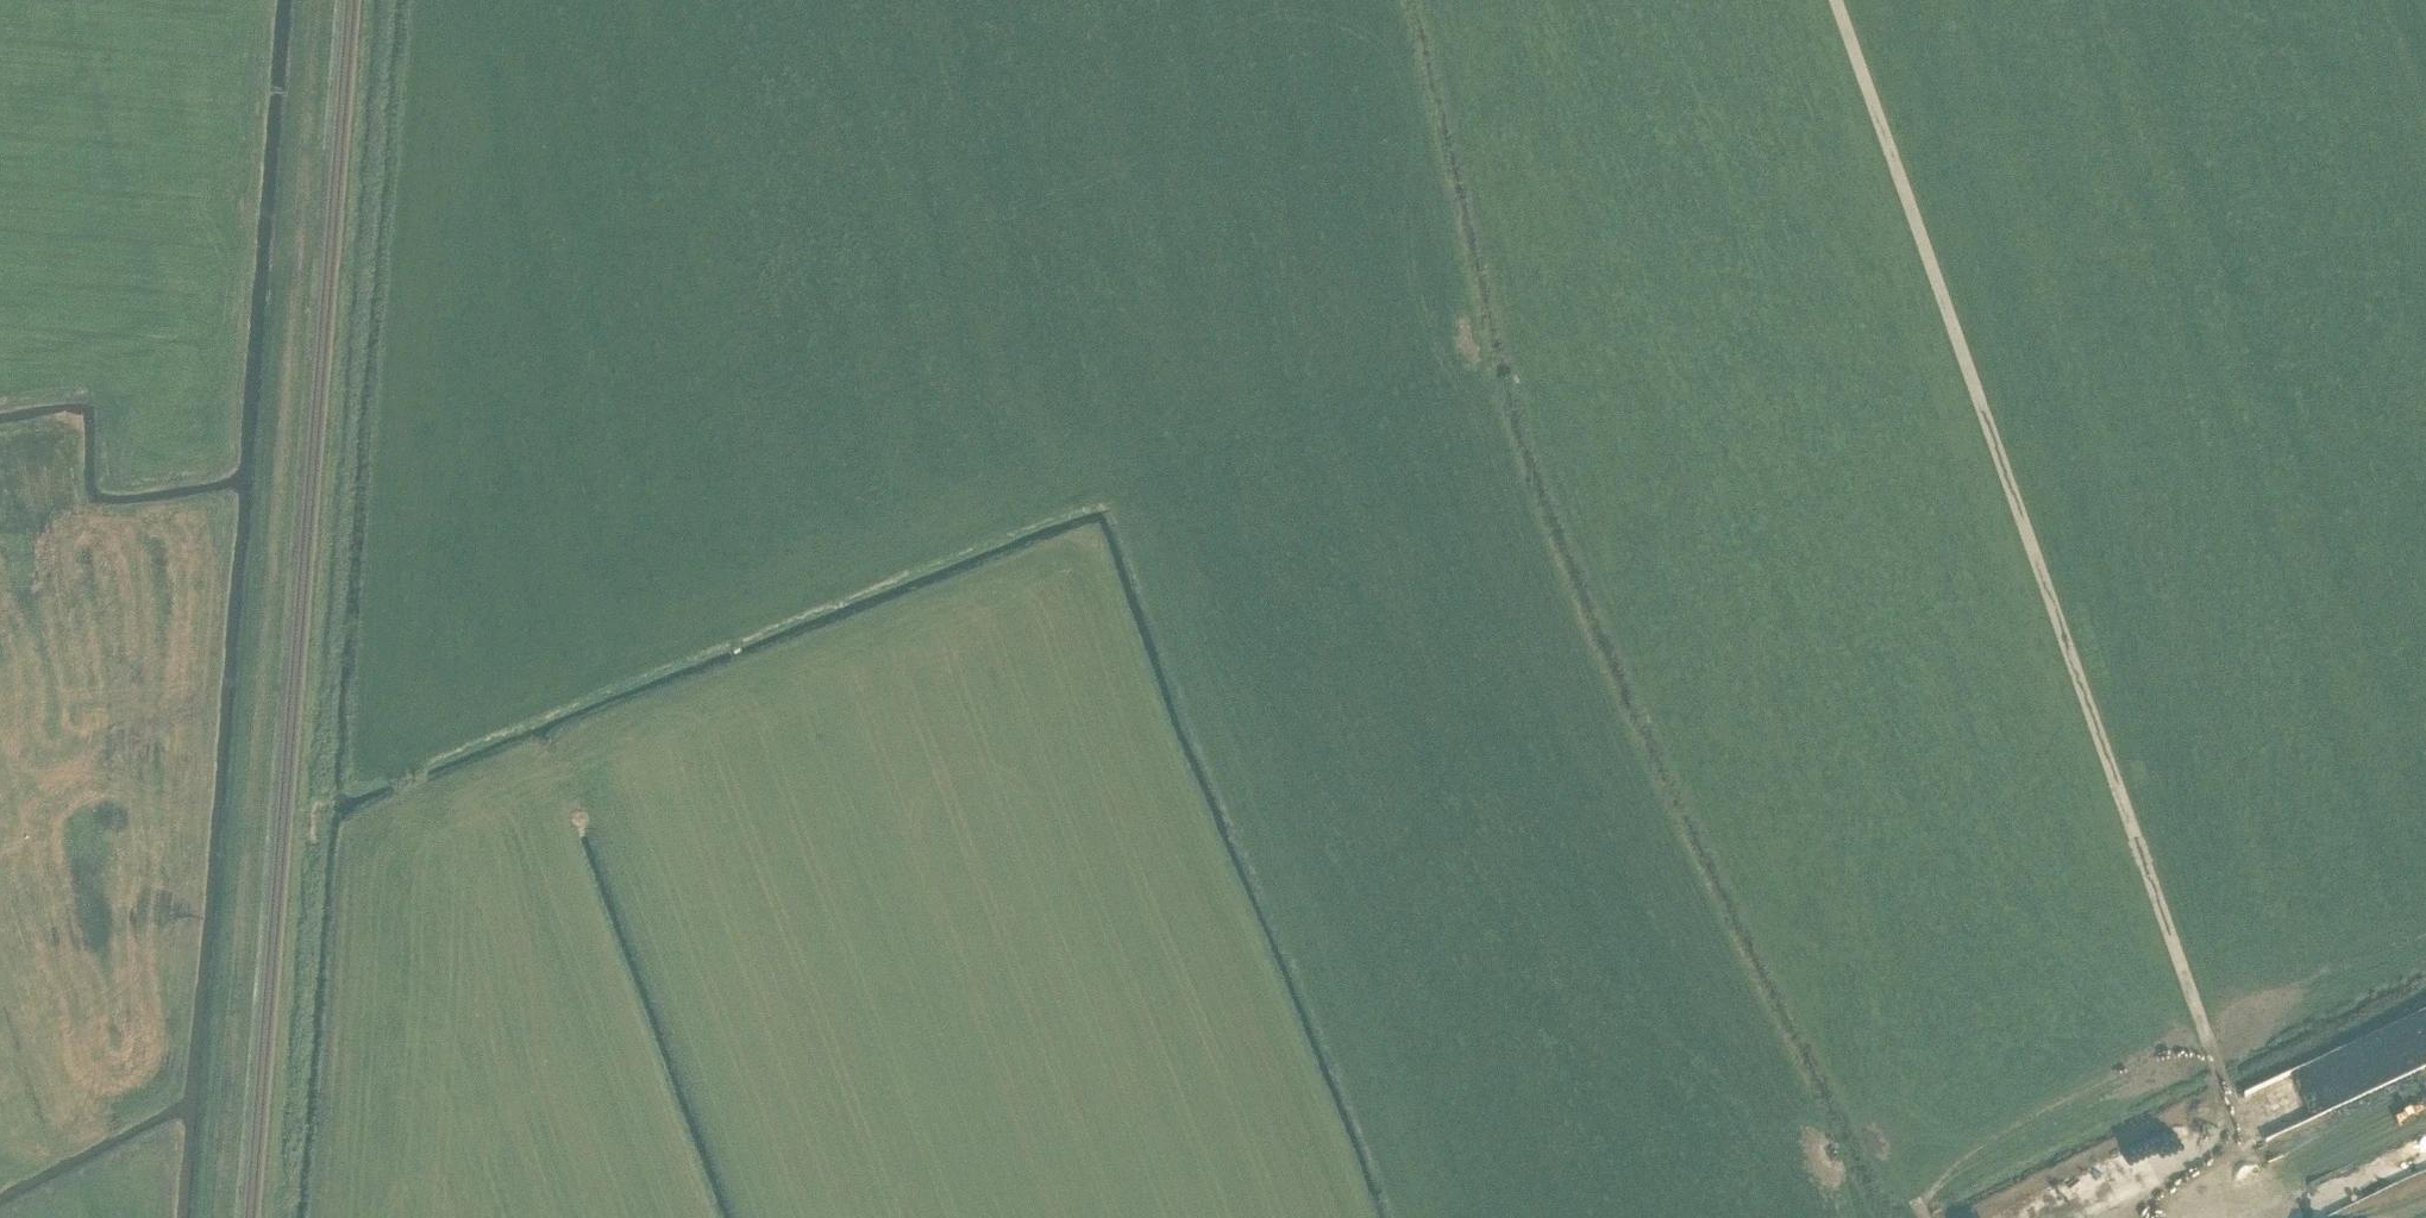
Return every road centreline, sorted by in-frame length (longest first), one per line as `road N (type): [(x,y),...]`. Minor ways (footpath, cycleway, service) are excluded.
road 1 (track): [(2178,1217),(2173,1208),(2255,1176),(1834,0)]

